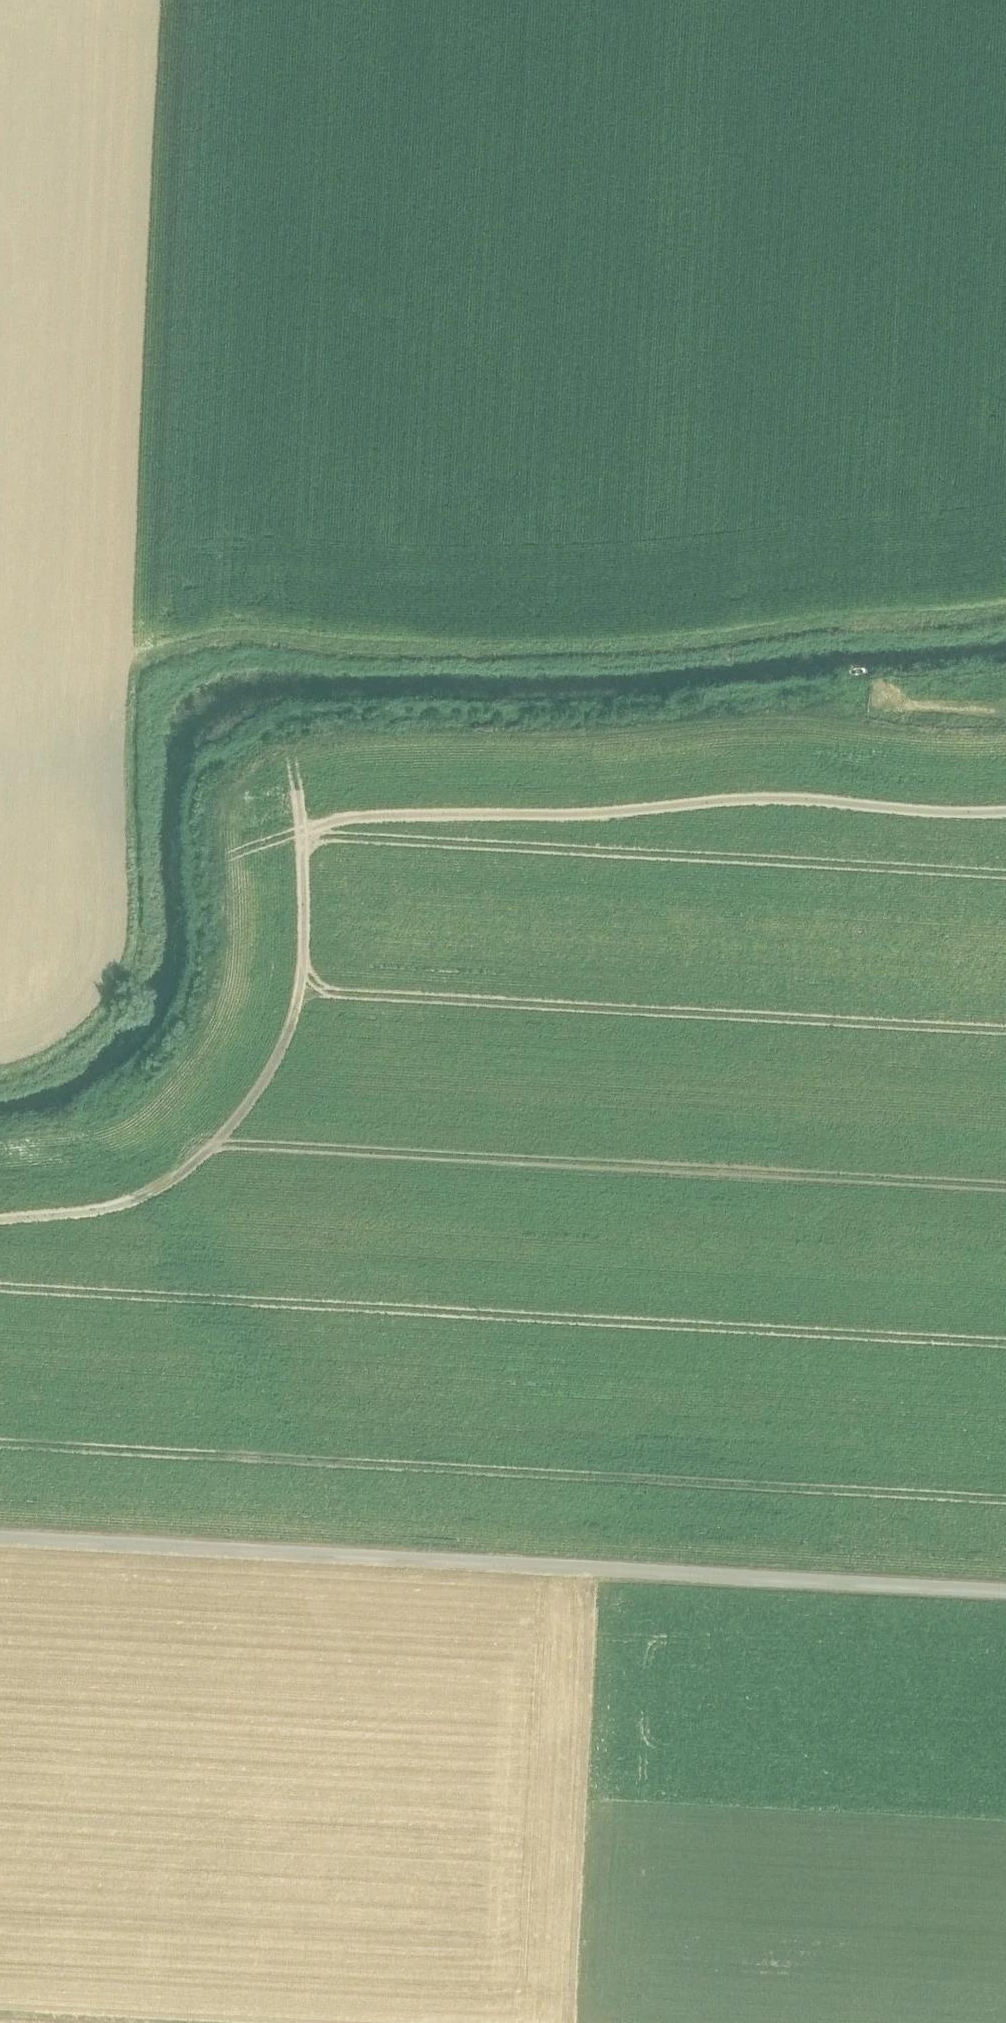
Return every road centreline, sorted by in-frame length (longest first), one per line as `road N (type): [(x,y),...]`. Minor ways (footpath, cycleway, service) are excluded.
road 1 (unclassified): [(1005,1592),(0,1540)]

